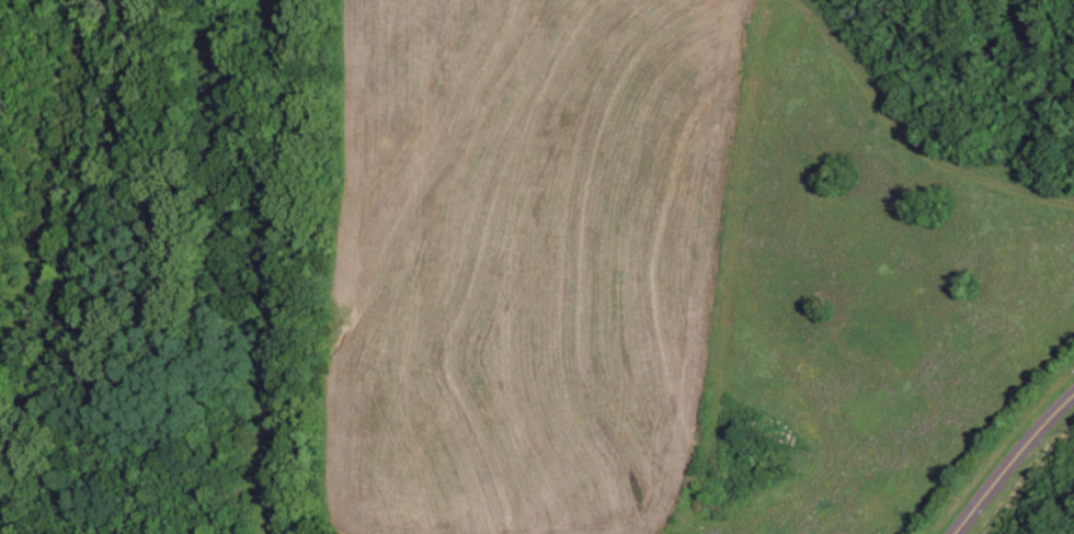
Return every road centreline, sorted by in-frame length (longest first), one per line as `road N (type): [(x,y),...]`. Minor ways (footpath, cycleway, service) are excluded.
road 1 (secondary): [(957,533),(1073,393)]

